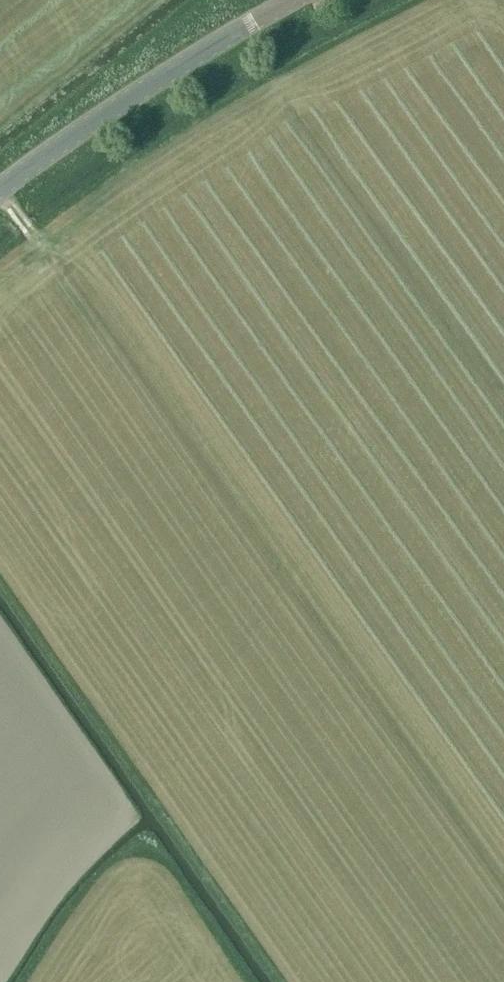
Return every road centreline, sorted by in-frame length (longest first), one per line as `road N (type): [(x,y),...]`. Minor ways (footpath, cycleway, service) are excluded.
road 1 (tertiary): [(0,188),(170,72),(295,0)]

